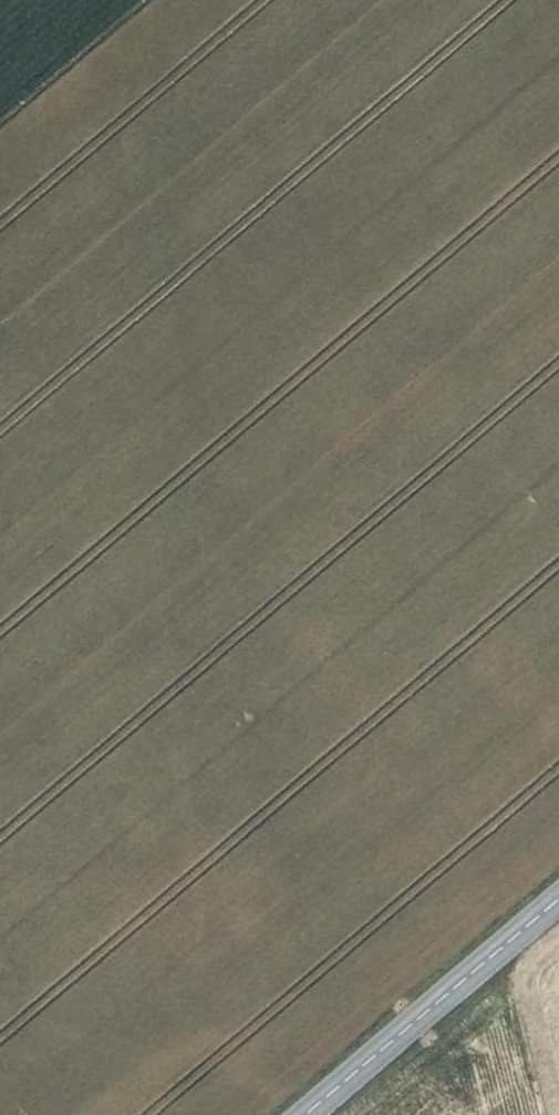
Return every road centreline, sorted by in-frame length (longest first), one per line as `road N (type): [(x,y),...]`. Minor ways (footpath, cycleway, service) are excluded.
road 1 (secondary): [(295,1114),(558,891)]

